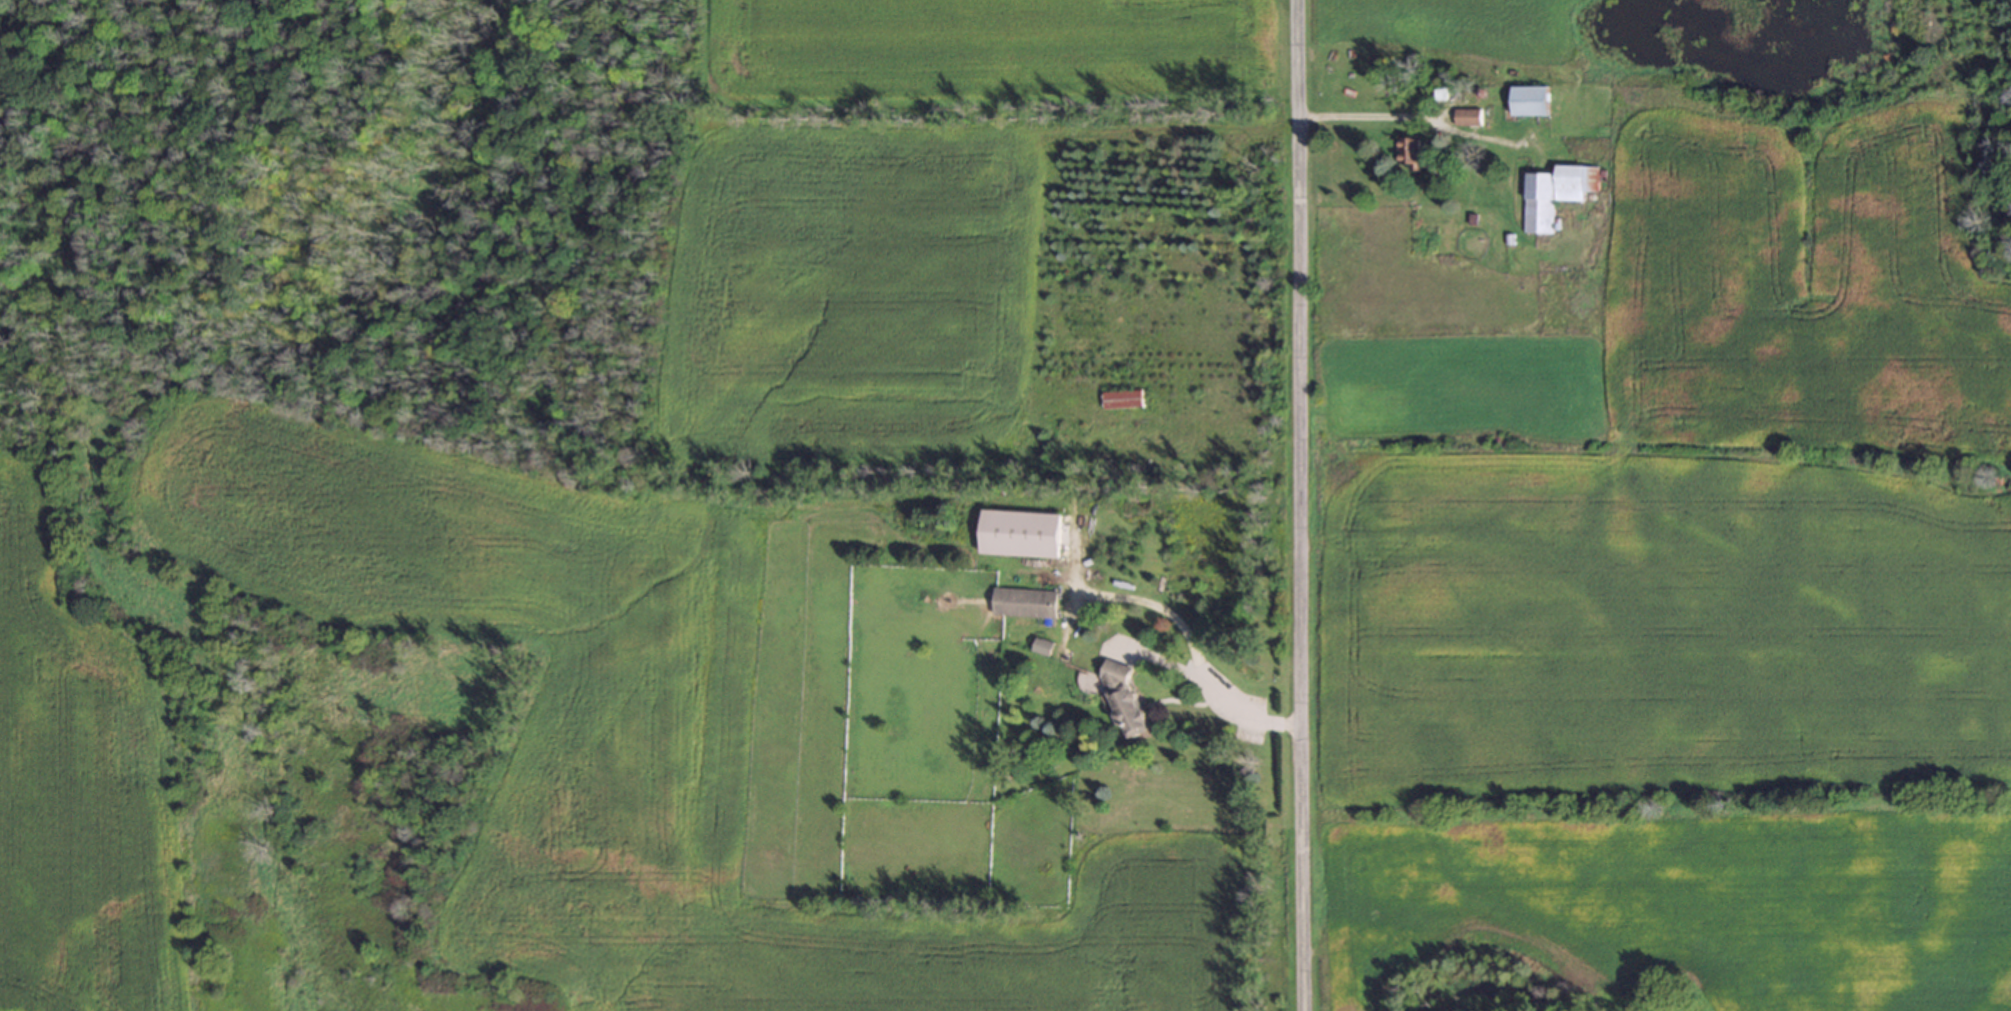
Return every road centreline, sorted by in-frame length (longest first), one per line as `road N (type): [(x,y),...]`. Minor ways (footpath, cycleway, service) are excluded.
road 1 (residential): [(1308,0),(1312,364),(1296,629),(1313,1010)]

